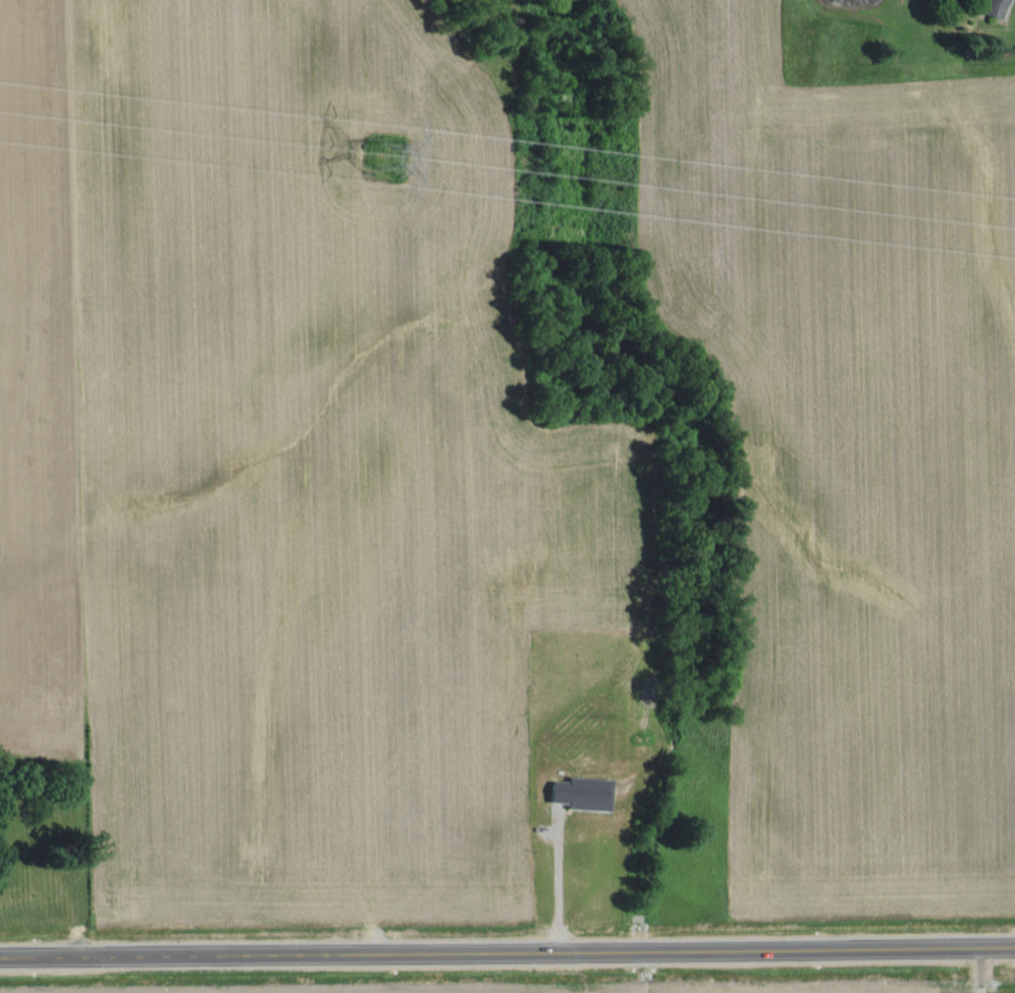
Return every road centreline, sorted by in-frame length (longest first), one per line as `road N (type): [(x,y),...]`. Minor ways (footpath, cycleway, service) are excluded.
road 1 (secondary): [(0,958),(1014,950)]

